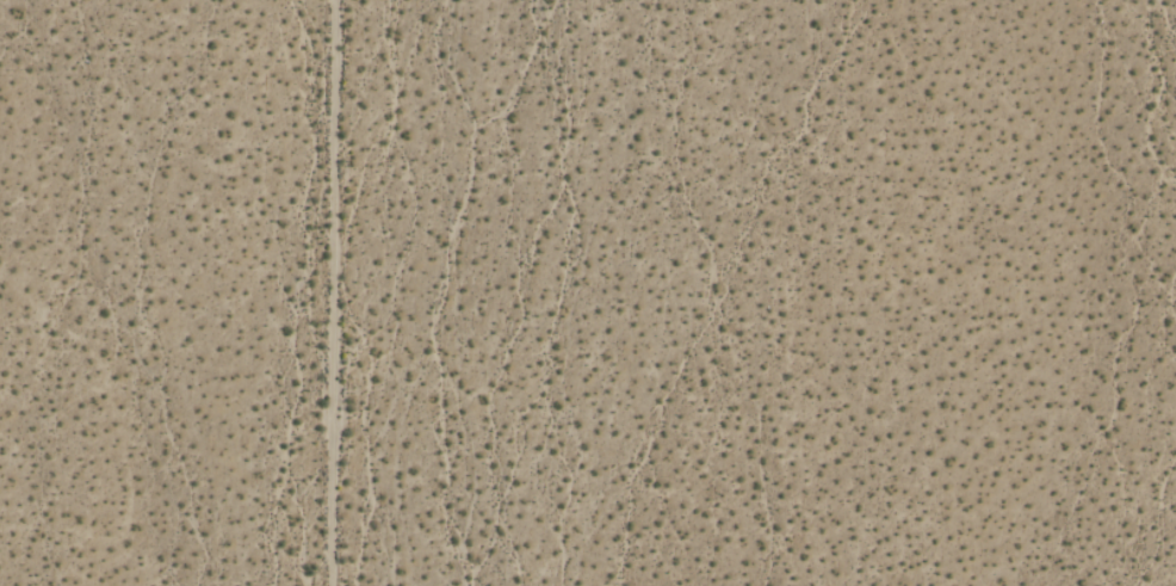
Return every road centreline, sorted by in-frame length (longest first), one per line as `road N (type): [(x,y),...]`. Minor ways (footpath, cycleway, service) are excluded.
road 1 (track): [(339,585),(338,0)]

